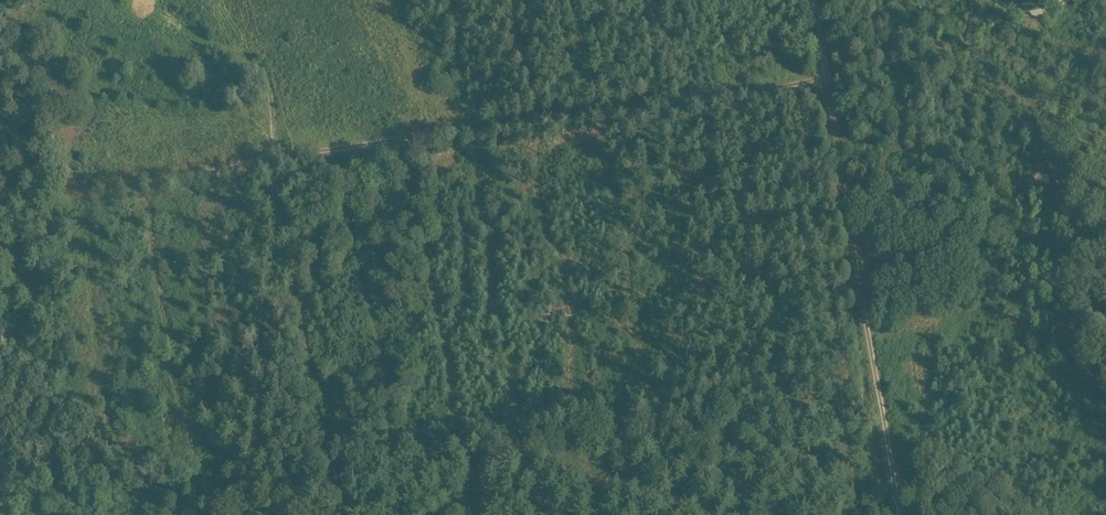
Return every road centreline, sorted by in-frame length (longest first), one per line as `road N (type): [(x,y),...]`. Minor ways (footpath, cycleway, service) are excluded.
road 1 (track): [(831,78),(289,160)]
road 2 (track): [(817,0),(902,514)]

